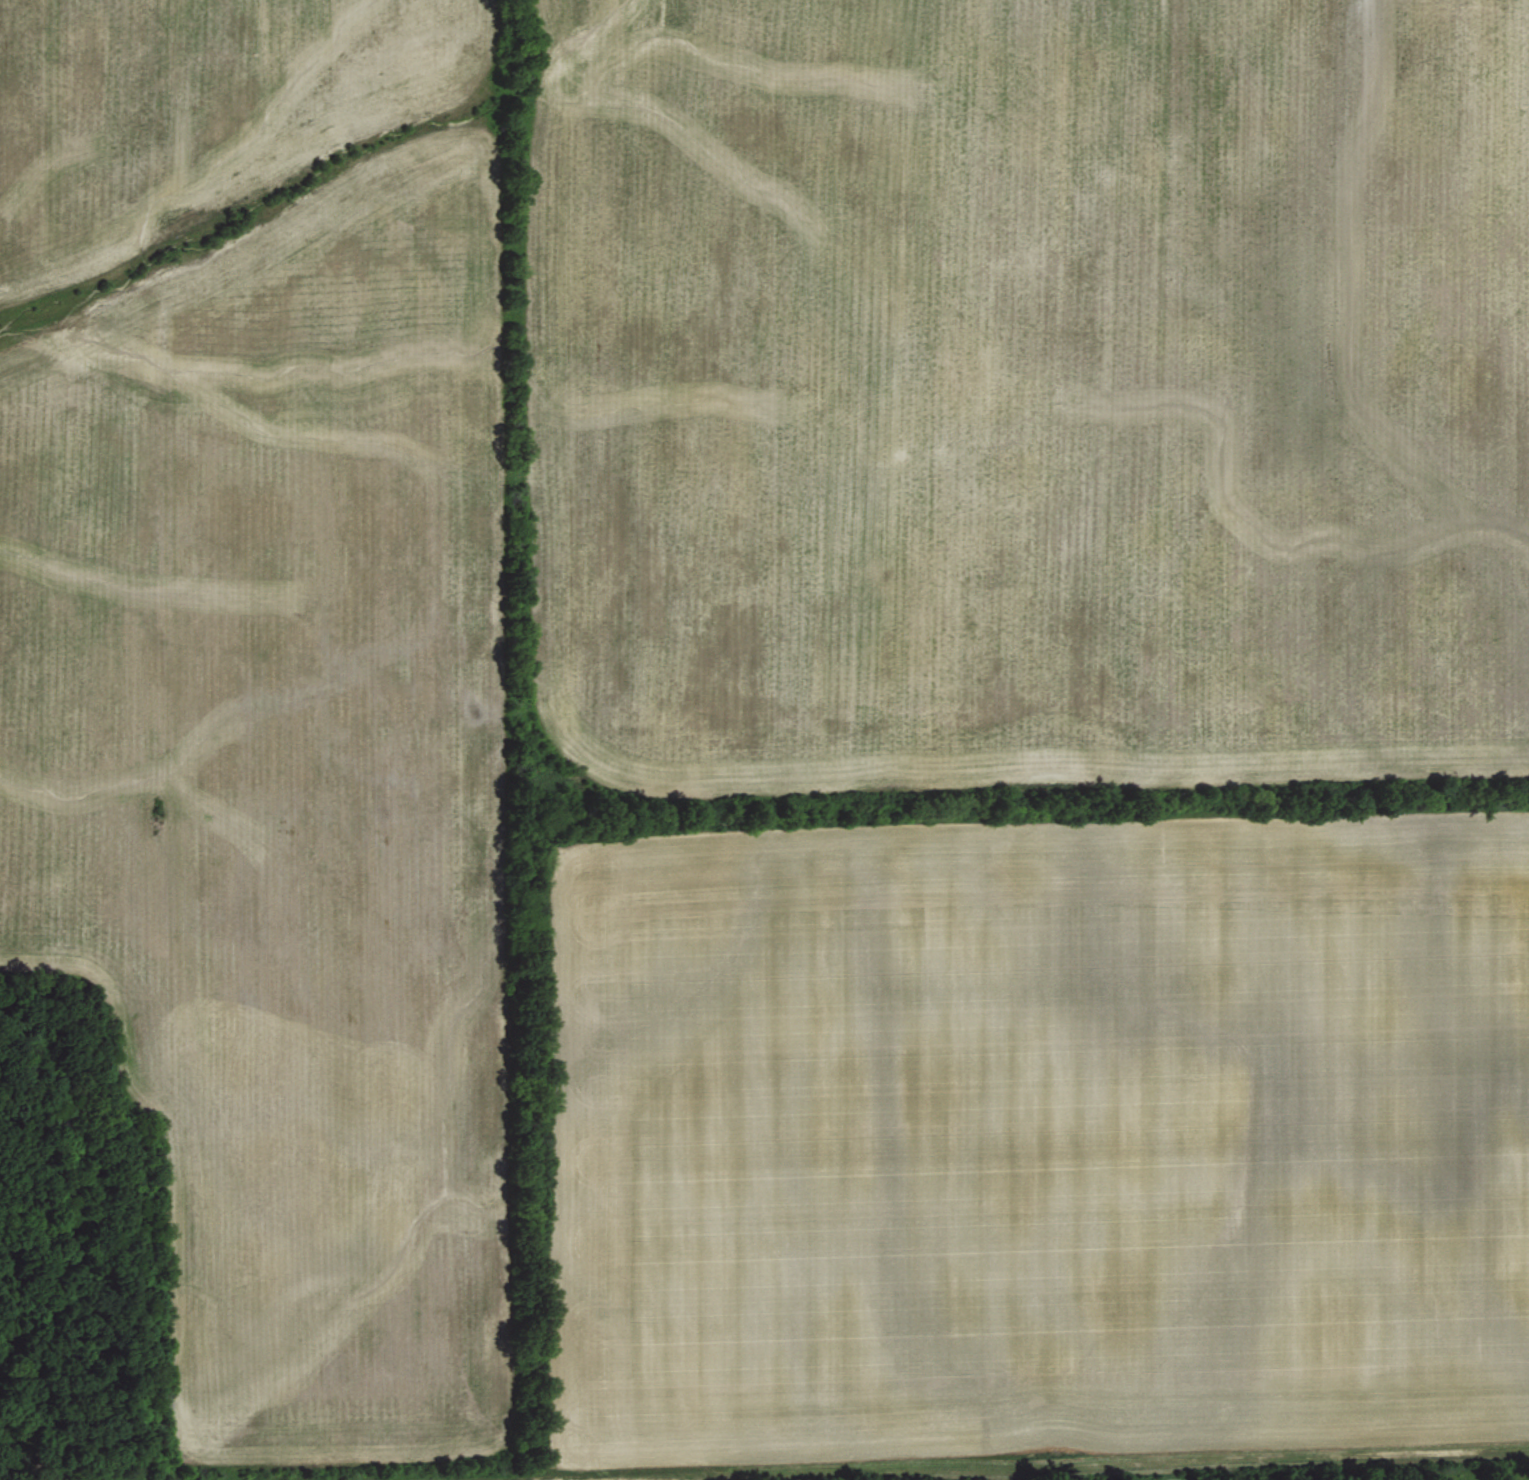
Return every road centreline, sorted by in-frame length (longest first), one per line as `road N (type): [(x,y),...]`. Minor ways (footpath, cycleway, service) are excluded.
road 1 (residential): [(542,1479),(1528,1452)]

